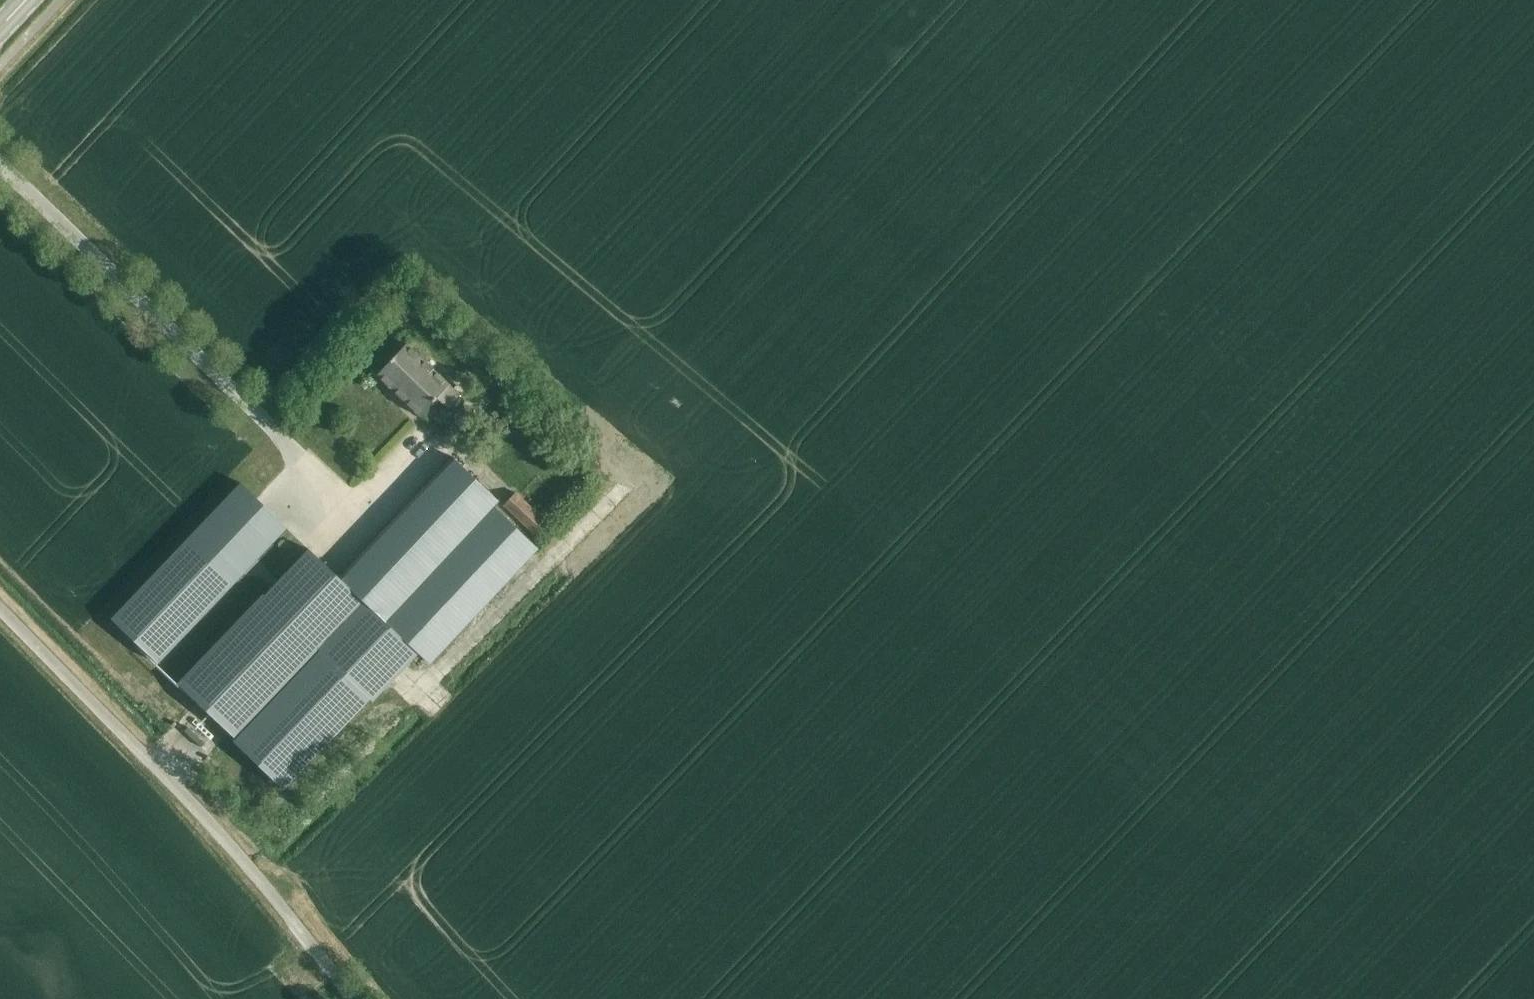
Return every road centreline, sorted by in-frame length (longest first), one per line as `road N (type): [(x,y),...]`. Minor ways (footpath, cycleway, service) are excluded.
road 1 (unclassified): [(0,609),(246,865),(348,998)]

